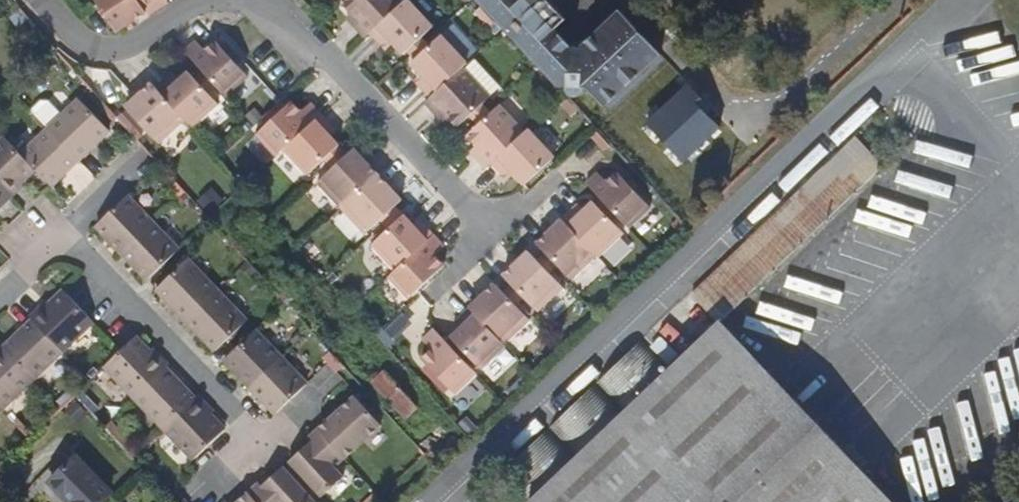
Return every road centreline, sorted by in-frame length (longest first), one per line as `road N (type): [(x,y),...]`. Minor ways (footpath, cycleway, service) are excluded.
road 1 (residential): [(44,0),(76,39),(98,49),(142,38),(190,8),(247,4),(336,60),(494,236)]
road 2 (residential): [(67,233),(264,445)]

